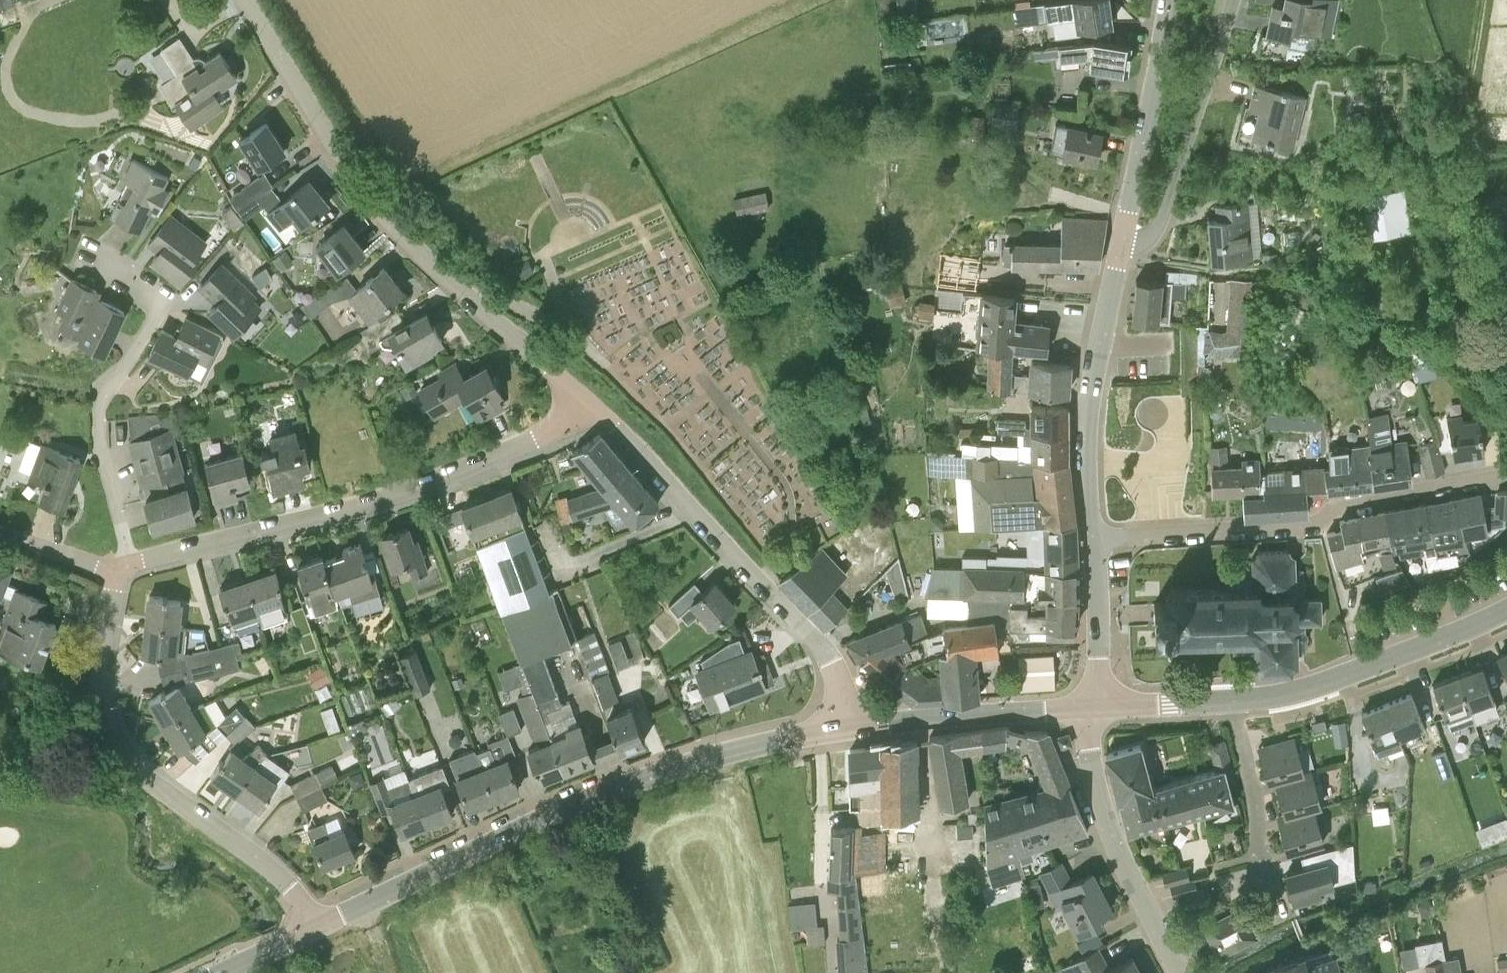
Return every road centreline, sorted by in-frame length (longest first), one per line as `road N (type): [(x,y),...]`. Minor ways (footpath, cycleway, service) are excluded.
road 1 (tertiary): [(320,925),(635,781),(845,727)]
road 2 (tertiary): [(1093,538),(1088,407),(1168,0)]
road 3 (unclassified): [(589,404),(379,208),(246,0)]
road 4 (unclassified): [(131,563),(402,493),(533,440),(589,404)]
road 5 (unclassified): [(320,925),(273,870),(143,774),(116,738),(100,675),(117,574)]
road 6 (unclassified): [(1093,538),(1307,525),(1341,506),(1506,476)]
road 7 (unclassified): [(845,727),(838,682),(819,642),(589,404)]
road 8 (unclassified): [(131,563),(100,448),(99,411),(102,391),(165,303),(78,247)]
road 9 (tertiary): [(1231,699),(1353,673),(1506,610)]
road 10 (residential): [(1179,972),(1114,844),(1084,709)]
road 11 (tertiary): [(845,727),(1084,709)]
road 12 (residential): [(1231,699),(1264,853),(1207,869)]
road 13 (tertiary): [(1100,708),(1093,538)]
road 14 (tertiary): [(1100,708),(1231,699)]
road 15 (unclassified): [(0,531),(117,574)]

